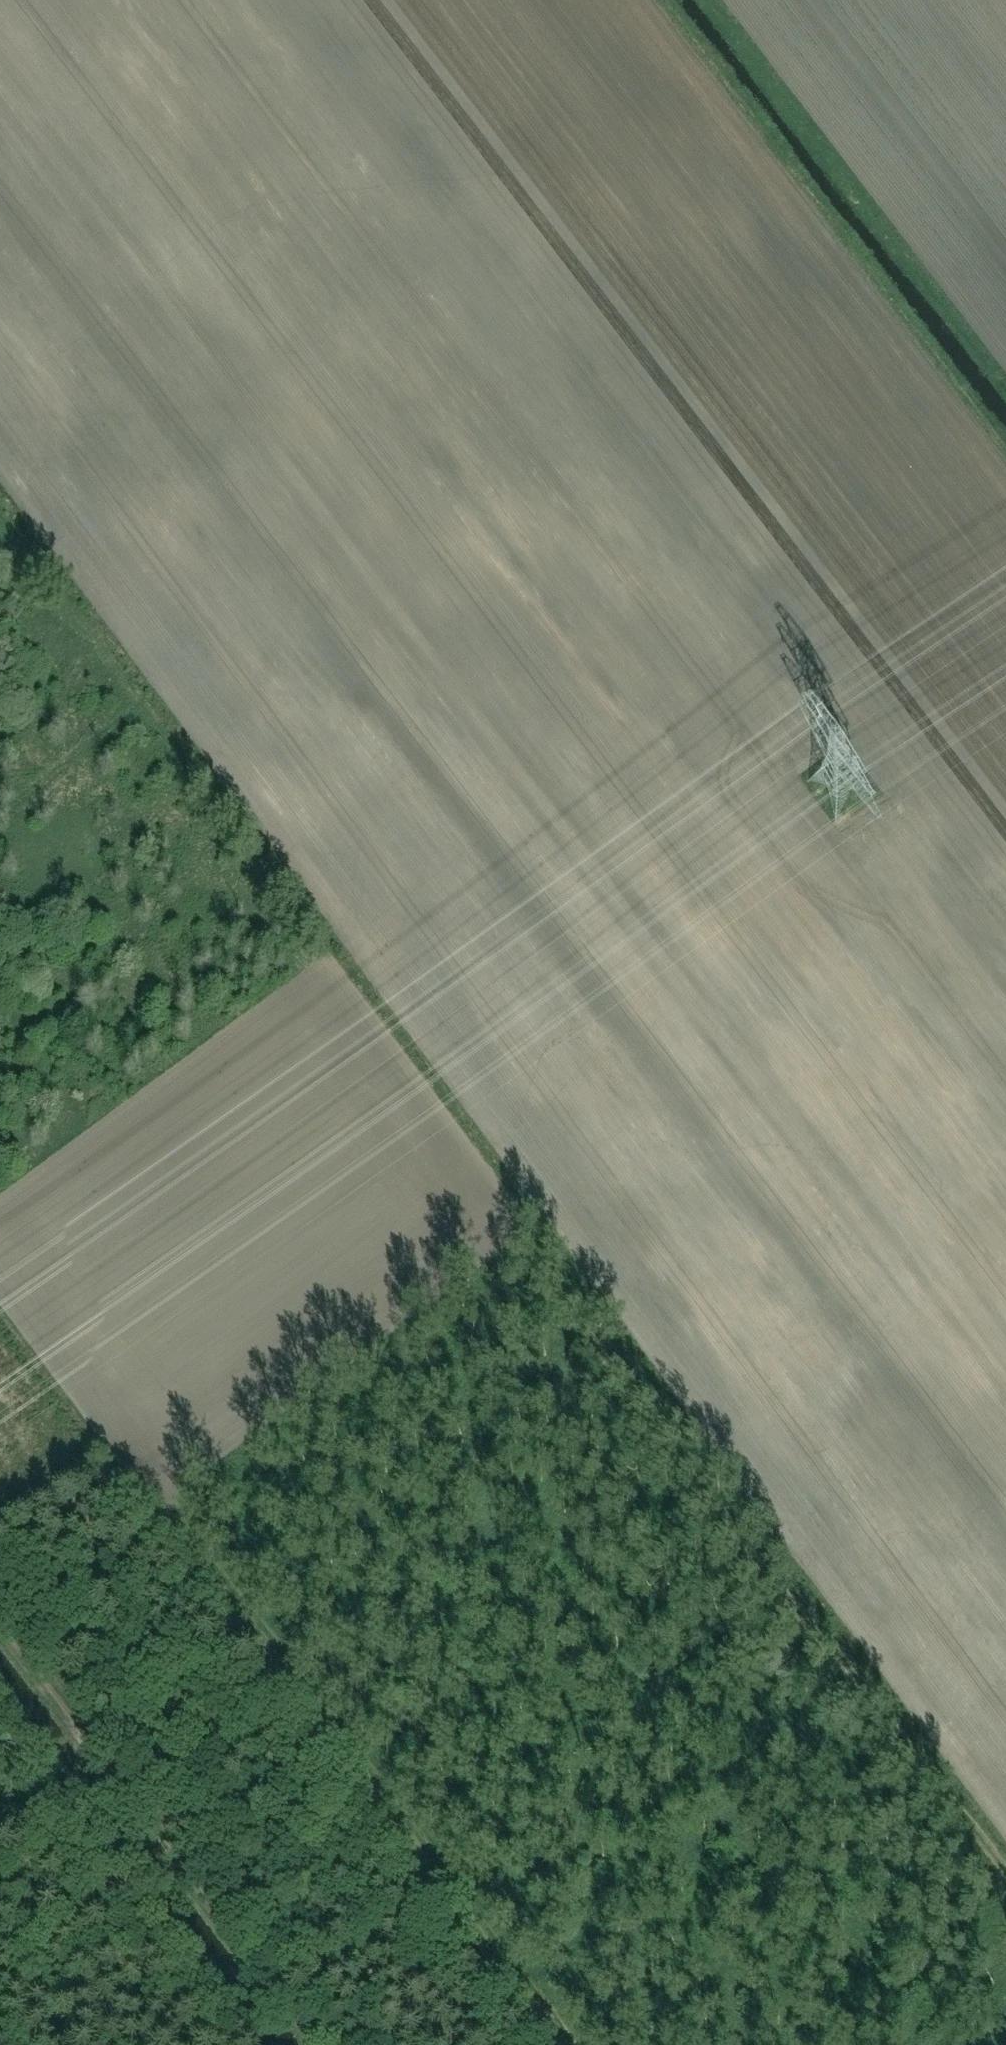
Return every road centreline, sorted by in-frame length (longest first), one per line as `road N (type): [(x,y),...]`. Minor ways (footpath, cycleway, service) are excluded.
road 1 (track): [(1005,1870),(0,520)]
road 2 (track): [(0,1619),(325,2044)]

